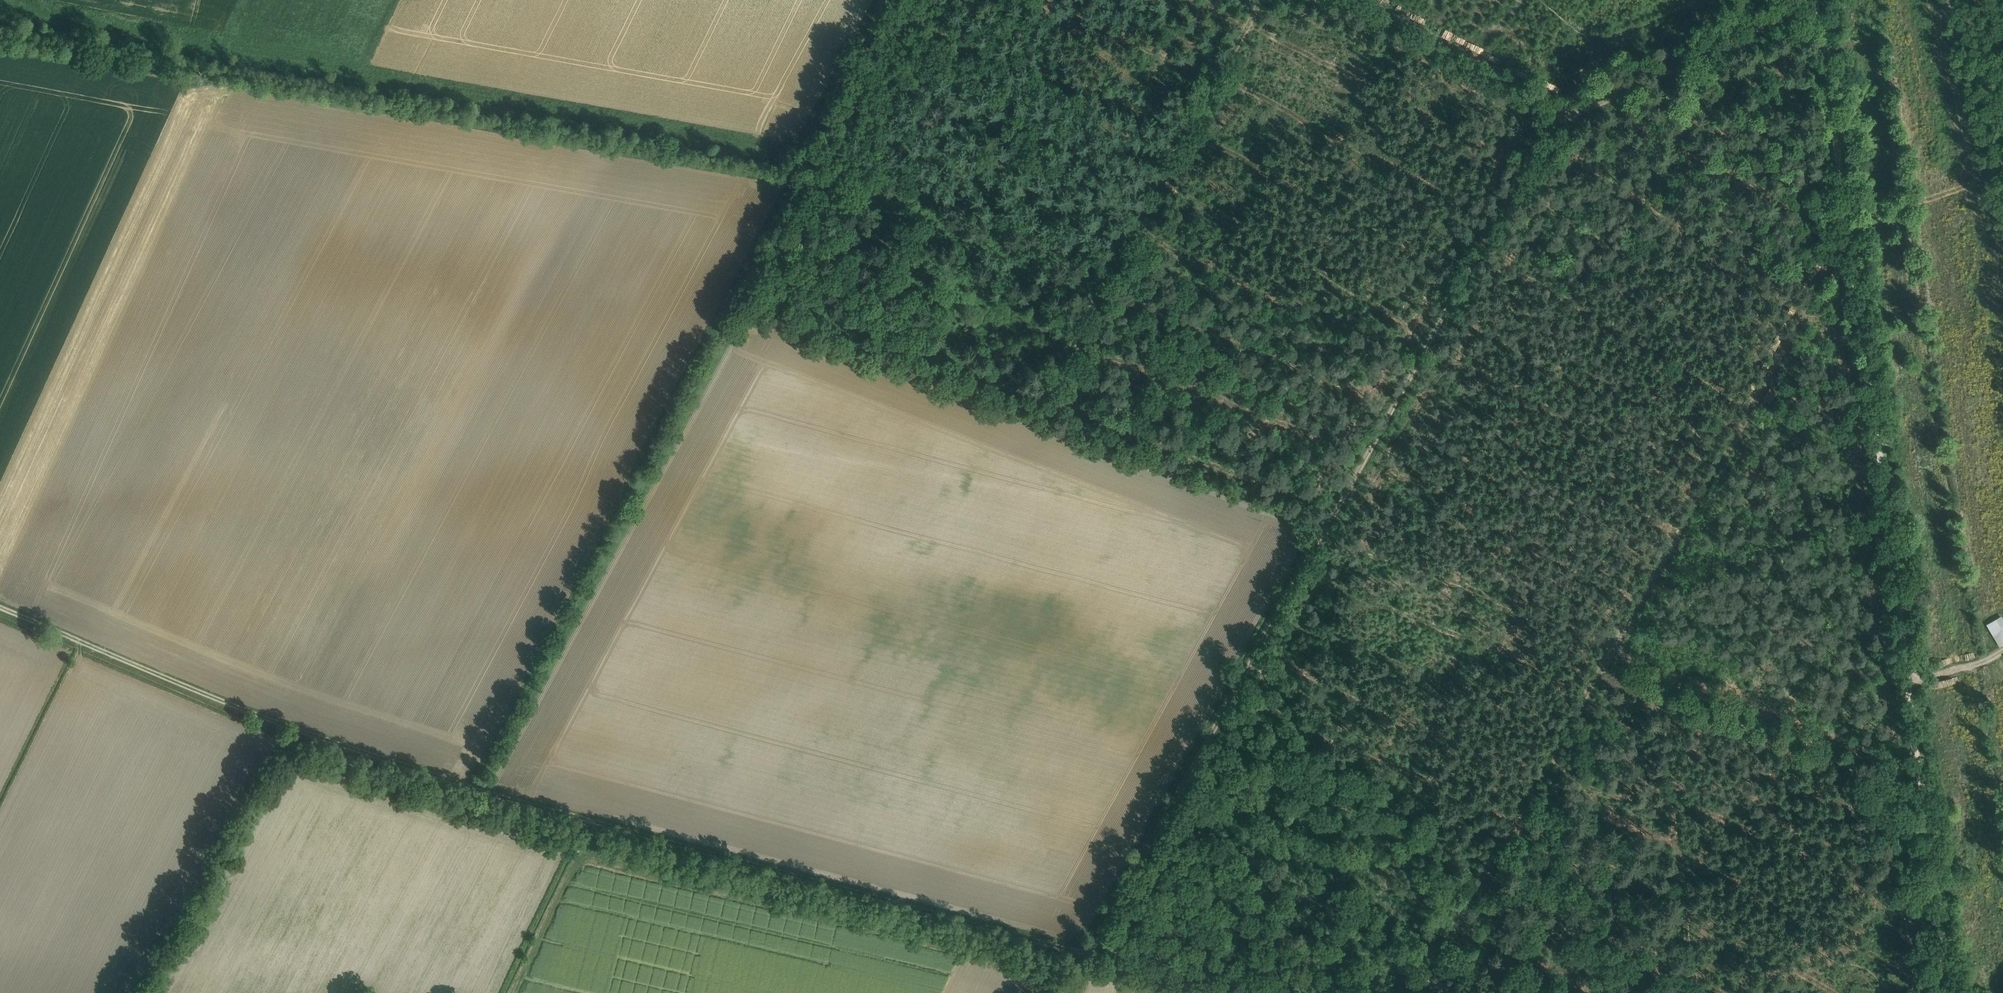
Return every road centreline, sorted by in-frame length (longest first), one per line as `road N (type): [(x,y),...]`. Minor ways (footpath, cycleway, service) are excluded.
road 1 (track): [(1063,992),(1306,526),(1467,244),(1546,131),(1821,2)]
road 2 (track): [(0,604),(206,694),(539,809),(1085,954)]
road 3 (track): [(1821,0),(1952,992)]

